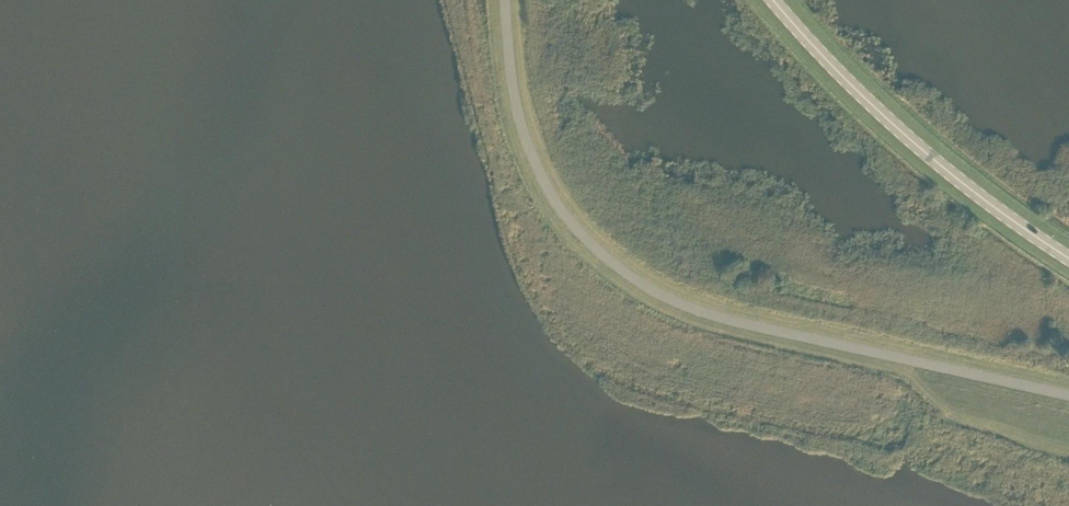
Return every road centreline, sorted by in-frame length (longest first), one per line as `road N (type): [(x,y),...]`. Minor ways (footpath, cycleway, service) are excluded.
road 1 (unclassified): [(1068,396),(718,316),(654,291),(572,223),(542,176),(516,104),(504,0)]
road 2 (primary): [(1068,258),(934,160),(775,0)]

